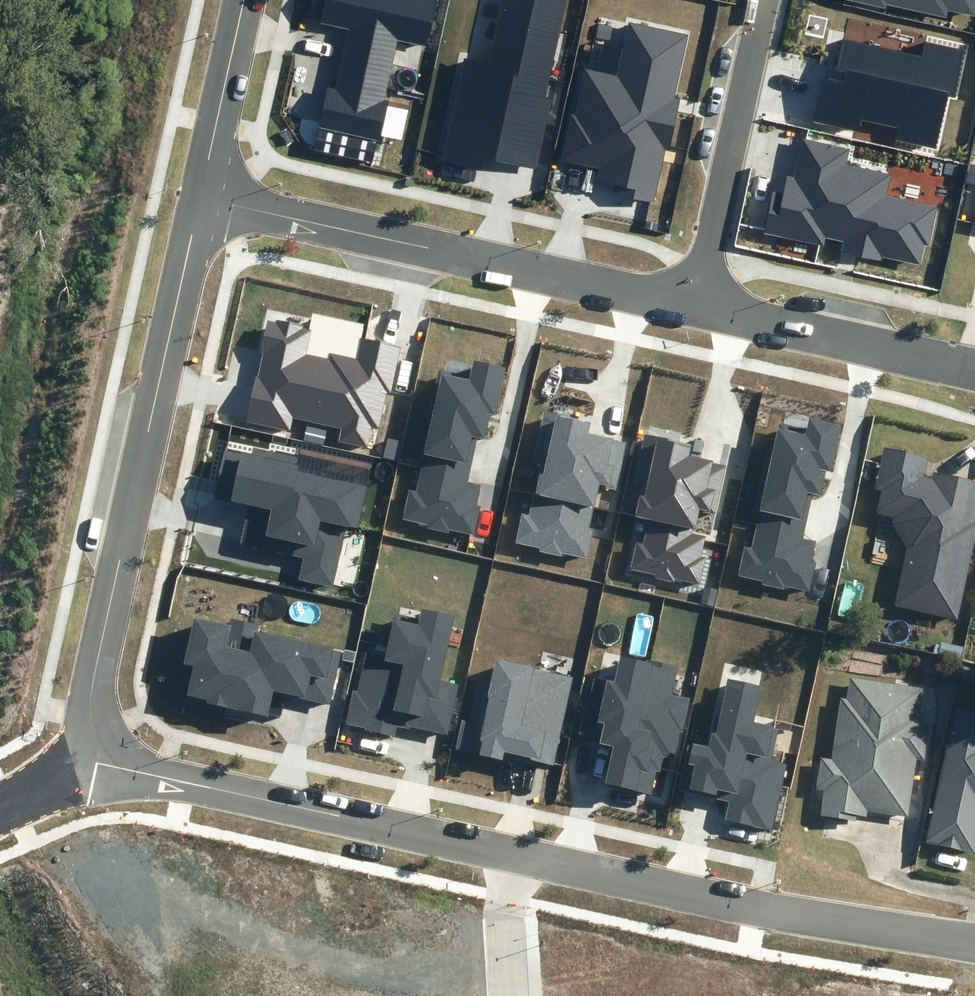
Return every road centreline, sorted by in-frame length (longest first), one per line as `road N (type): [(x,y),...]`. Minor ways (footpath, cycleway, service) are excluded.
road 1 (residential): [(201,193),(83,760)]
road 2 (residential): [(201,193),(698,305)]
road 3 (residential): [(974,942),(767,911),(513,855)]
road 4 (residential): [(513,855),(83,760)]
road 5 (residential): [(766,0),(698,305)]
road 6 (residential): [(698,305),(974,370)]
road 7 (residential): [(244,0),(201,193)]
road 8 (residential): [(516,995),(513,855)]

